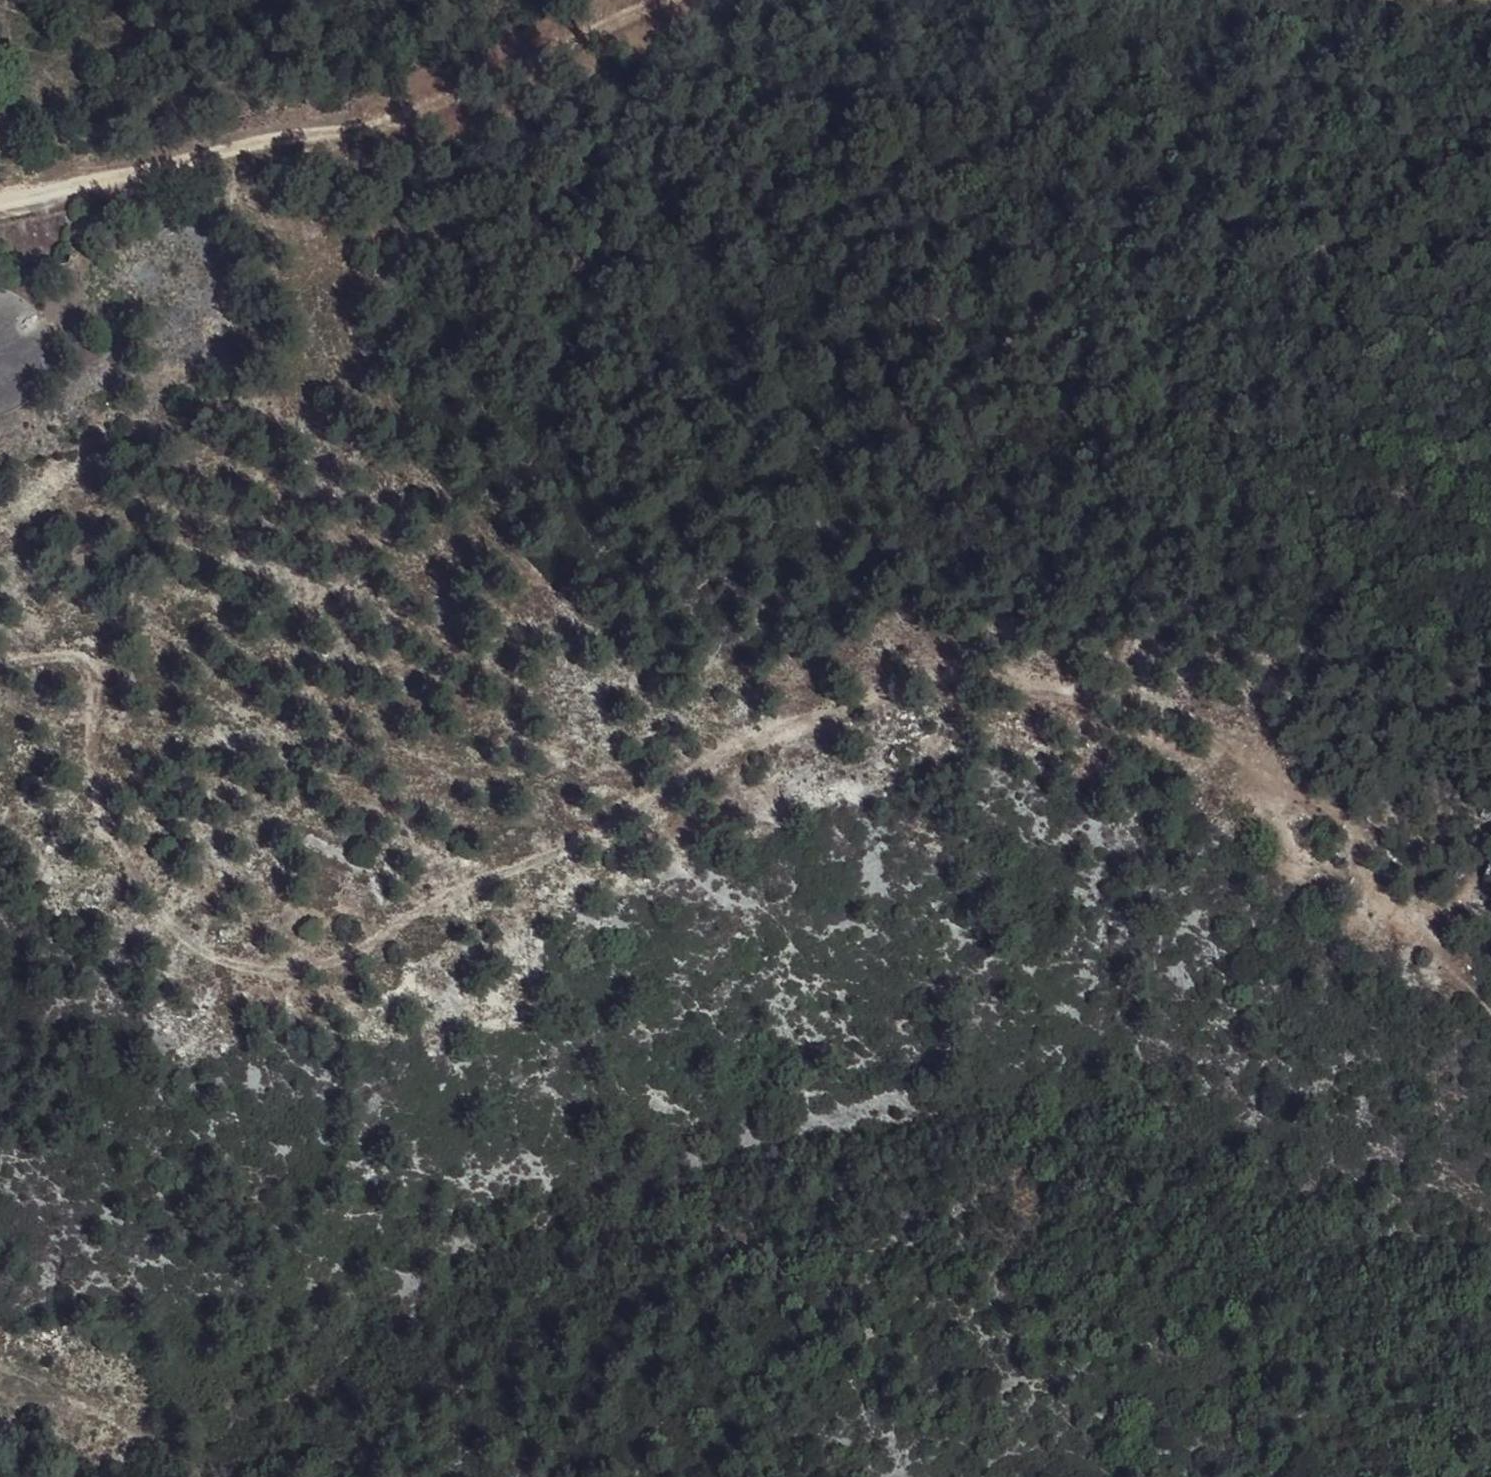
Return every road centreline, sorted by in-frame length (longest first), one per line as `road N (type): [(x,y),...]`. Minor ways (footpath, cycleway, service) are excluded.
road 1 (track): [(1326,798),(1260,757),(1037,690),(926,694),(777,729),(653,809),(505,875),(411,930),(314,966),(218,952),(129,853),(104,730),(108,677),(82,659),(0,664)]
road 2 (track): [(0,198),(419,111),(527,73),(661,0)]

